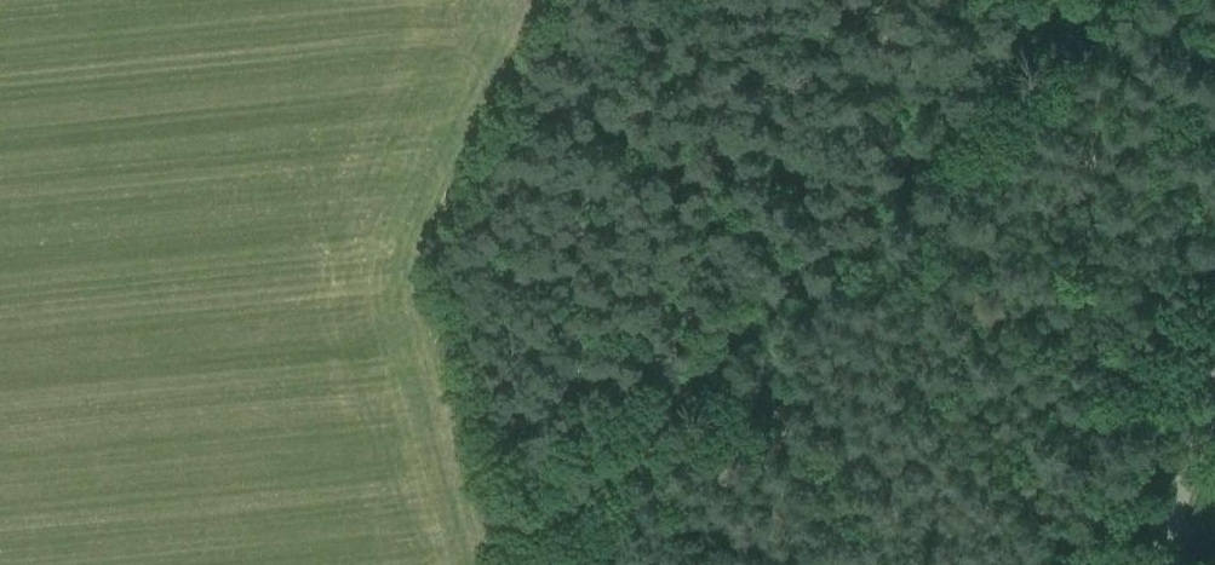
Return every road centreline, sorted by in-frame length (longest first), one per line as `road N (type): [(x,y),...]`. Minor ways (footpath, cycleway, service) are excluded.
road 1 (unclassified): [(1159,564),(1214,397)]

